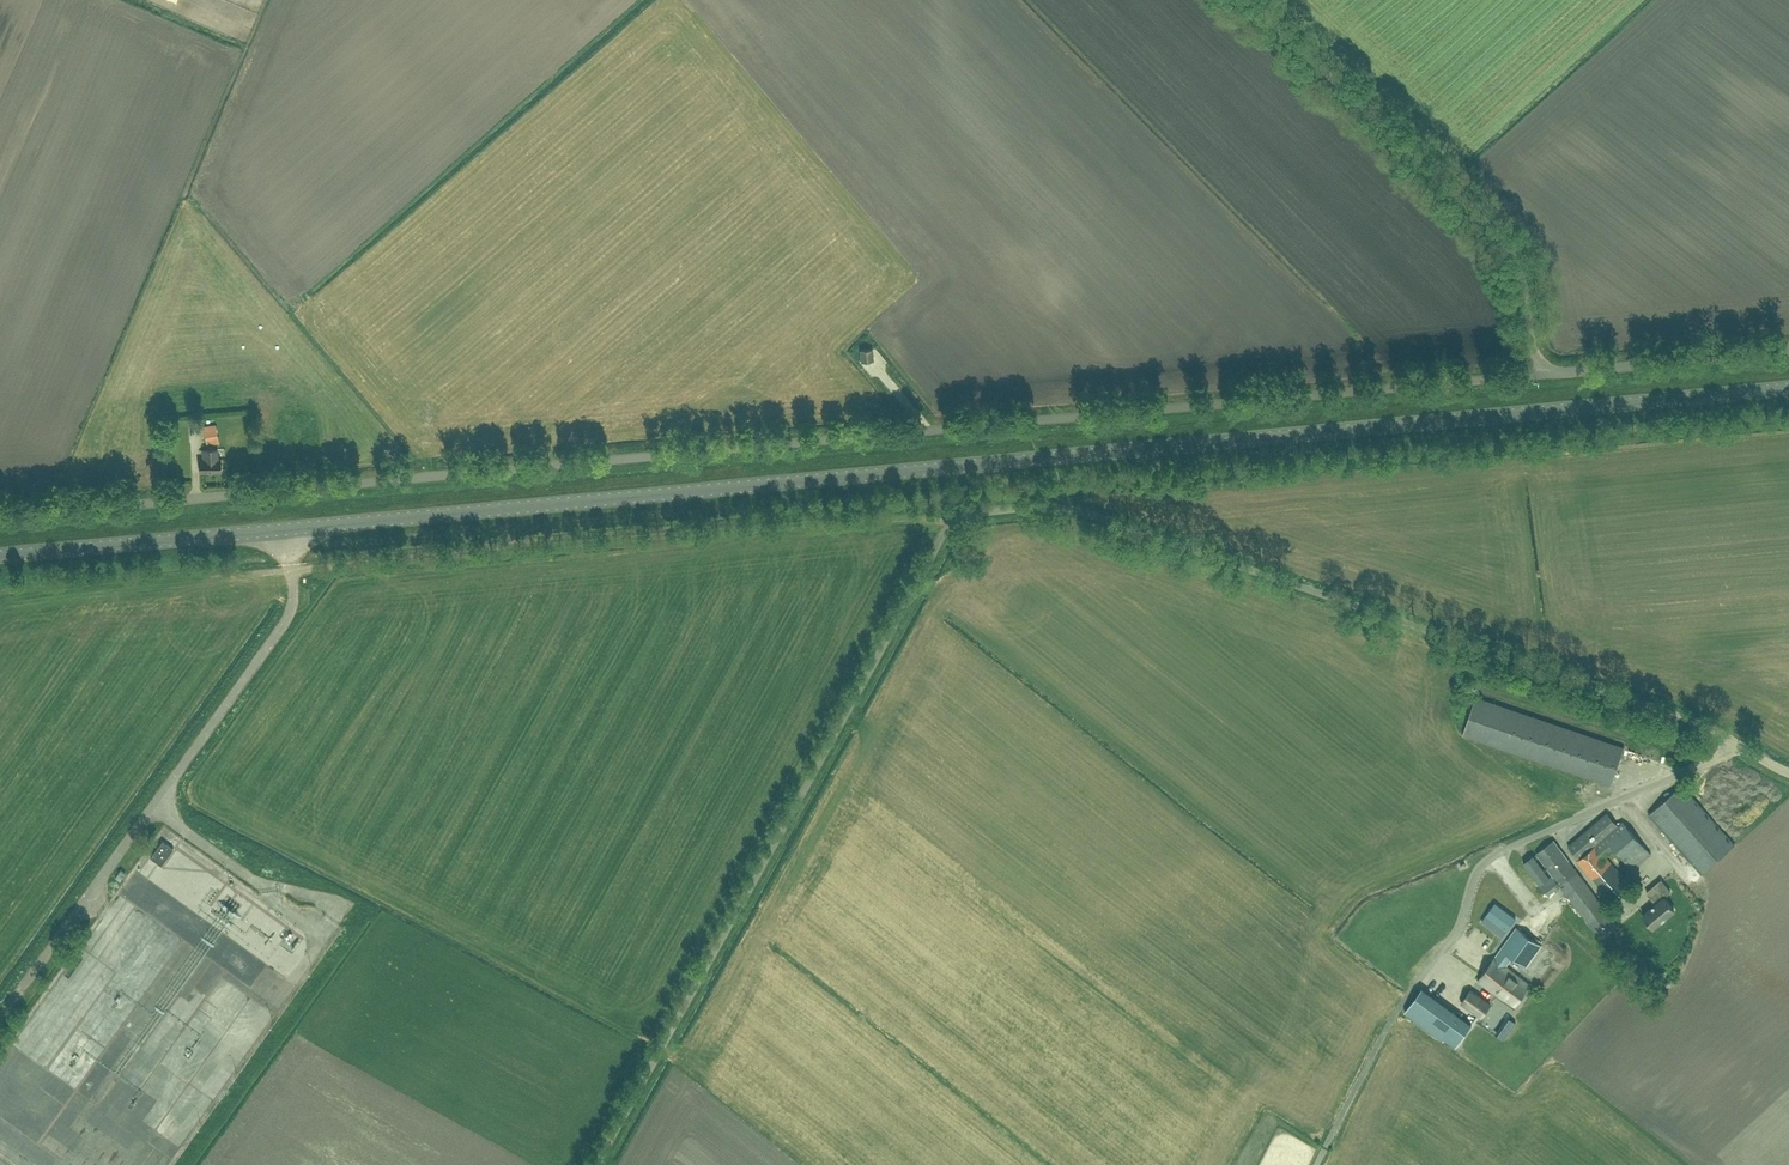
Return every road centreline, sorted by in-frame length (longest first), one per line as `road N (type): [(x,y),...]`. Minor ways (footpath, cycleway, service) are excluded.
road 1 (secondary): [(1788,386),(0,556)]
road 2 (unclassified): [(0,516),(1535,374)]
road 3 (unclassified): [(1741,747),(1696,720),(1089,512),(1044,505),(953,521)]
road 4 (unclassified): [(595,1164),(953,521)]
road 5 (track): [(292,571),(868,518),(953,521)]
road 6 (unclassified): [(1325,1148),(1387,1024),(1456,930),(1491,857),(1741,747)]
road 7 (unclassified): [(1535,374),(1522,283),(1497,233),(1249,0)]
road 8 (unclassified): [(1535,374),(1788,350)]

